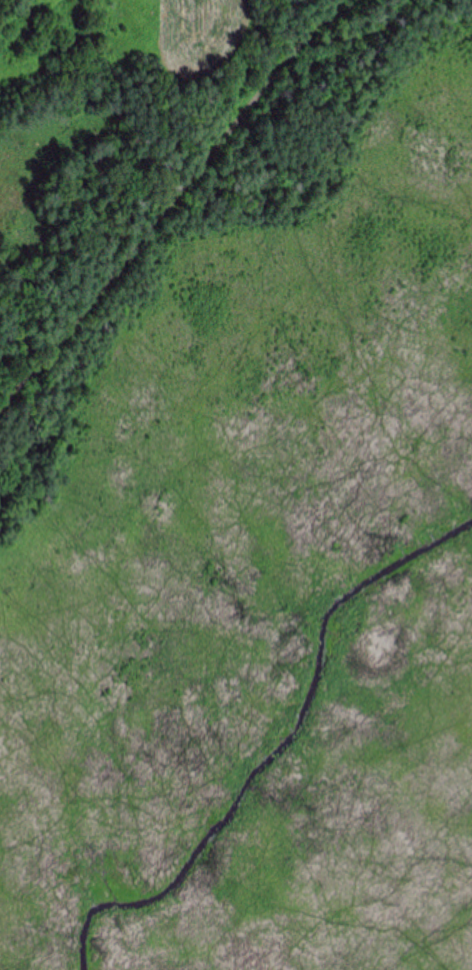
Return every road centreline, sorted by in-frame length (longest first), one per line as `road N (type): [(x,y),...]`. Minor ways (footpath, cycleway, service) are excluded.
road 1 (track): [(0,414),(337,0)]

